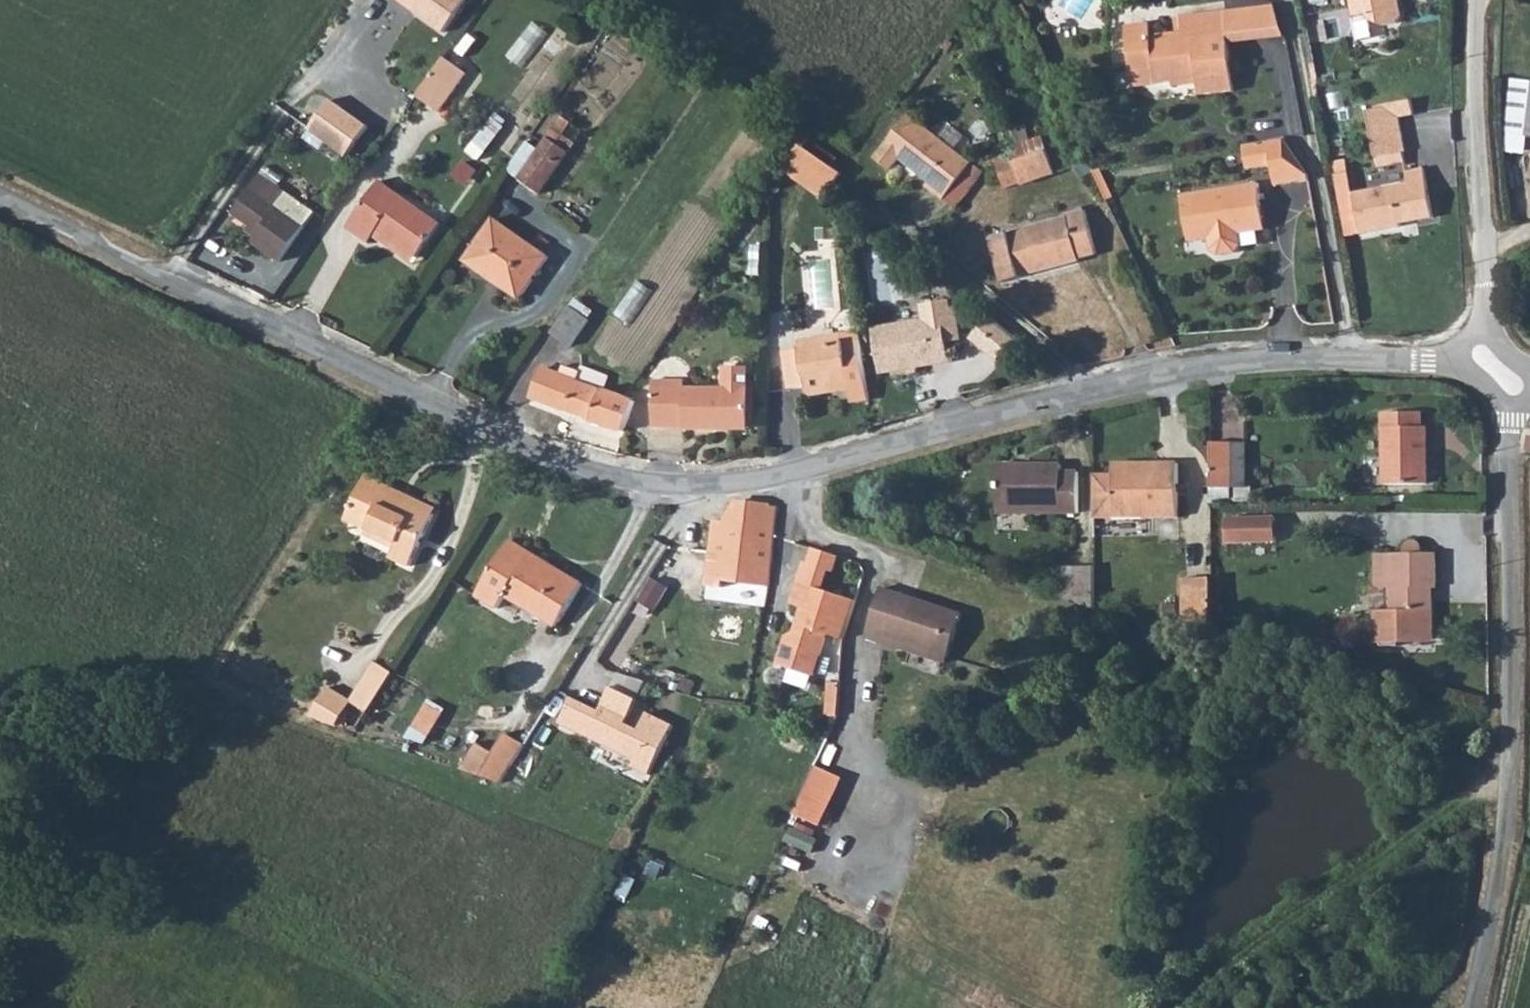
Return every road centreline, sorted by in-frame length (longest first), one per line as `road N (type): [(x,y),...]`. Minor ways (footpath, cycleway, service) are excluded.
road 1 (tertiary): [(1460,360),(1289,356),(1207,364),(839,461),(666,481),(537,455),(0,194)]
road 2 (unclassified): [(1510,409),(1512,739),(1507,821),(1475,1007)]
road 3 (unclassified): [(1477,0),(1486,331)]

